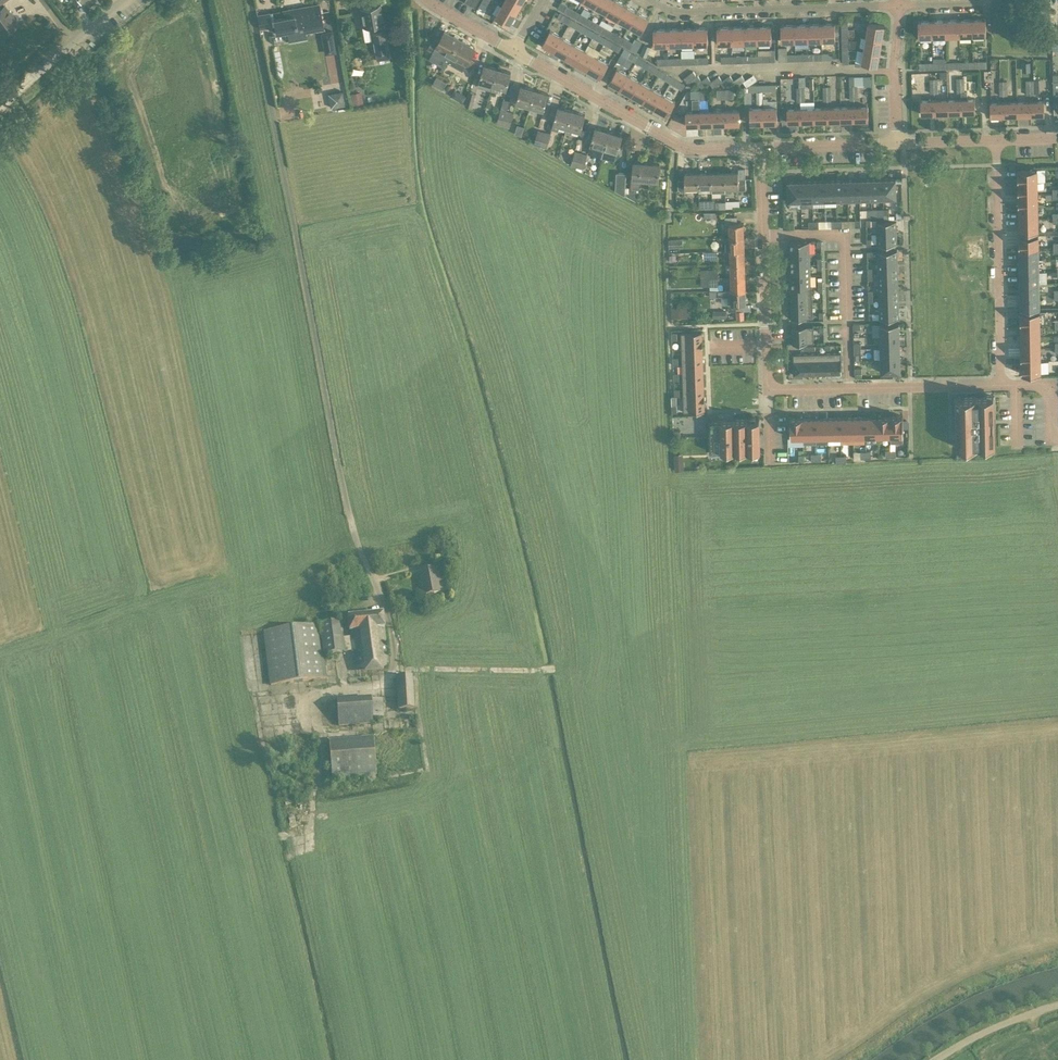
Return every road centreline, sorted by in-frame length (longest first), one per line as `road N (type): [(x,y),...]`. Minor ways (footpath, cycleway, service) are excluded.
road 1 (residential): [(1001,385),(768,388),(761,147)]
road 2 (residential): [(761,147),(687,148),(514,50)]
road 3 (residential): [(900,4),(678,11),(651,0)]
road 4 (residential): [(996,140),(1001,385)]
road 5 (unclassified): [(0,105),(129,0)]
road 6 (residential): [(898,144),(761,147)]
road 7 (unclassified): [(936,1059),(1057,1007)]

